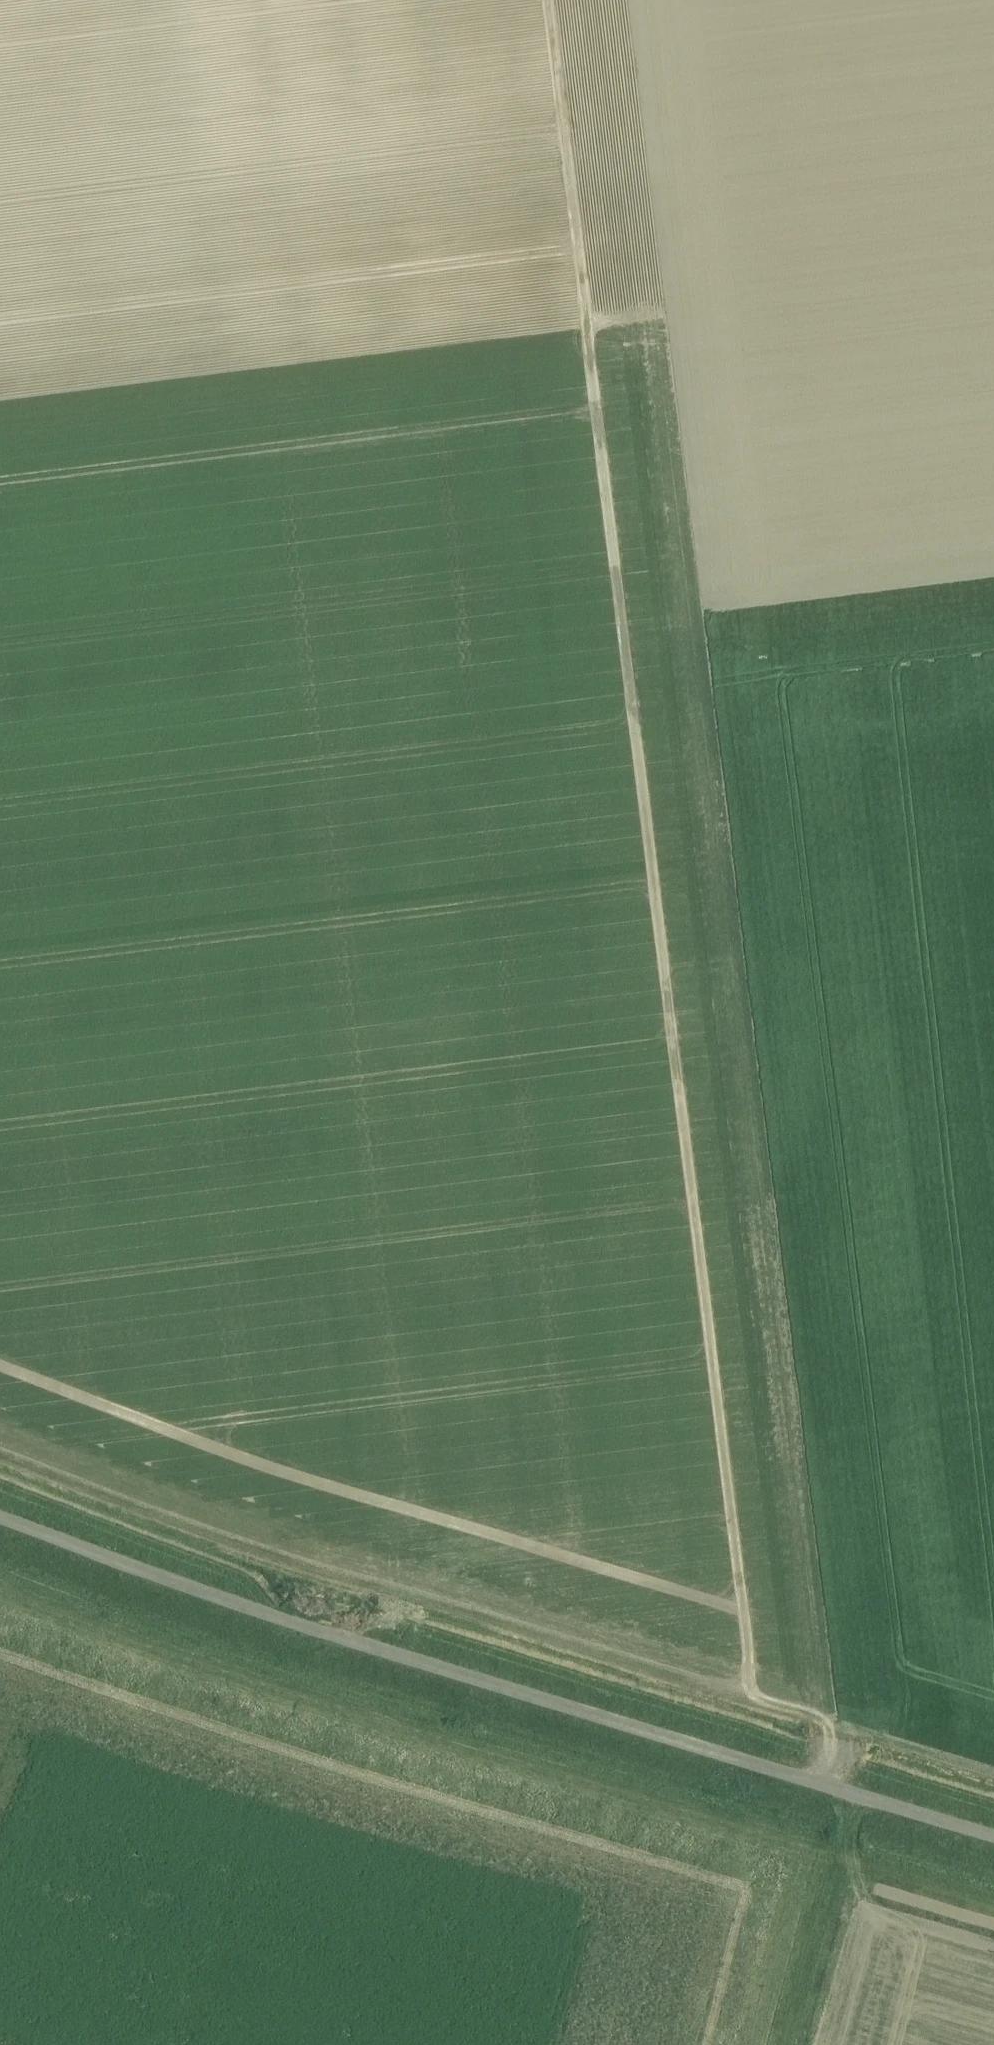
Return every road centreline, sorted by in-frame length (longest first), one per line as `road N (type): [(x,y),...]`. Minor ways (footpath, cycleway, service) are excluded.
road 1 (track): [(993,1833),(242,1604),(0,1514)]

